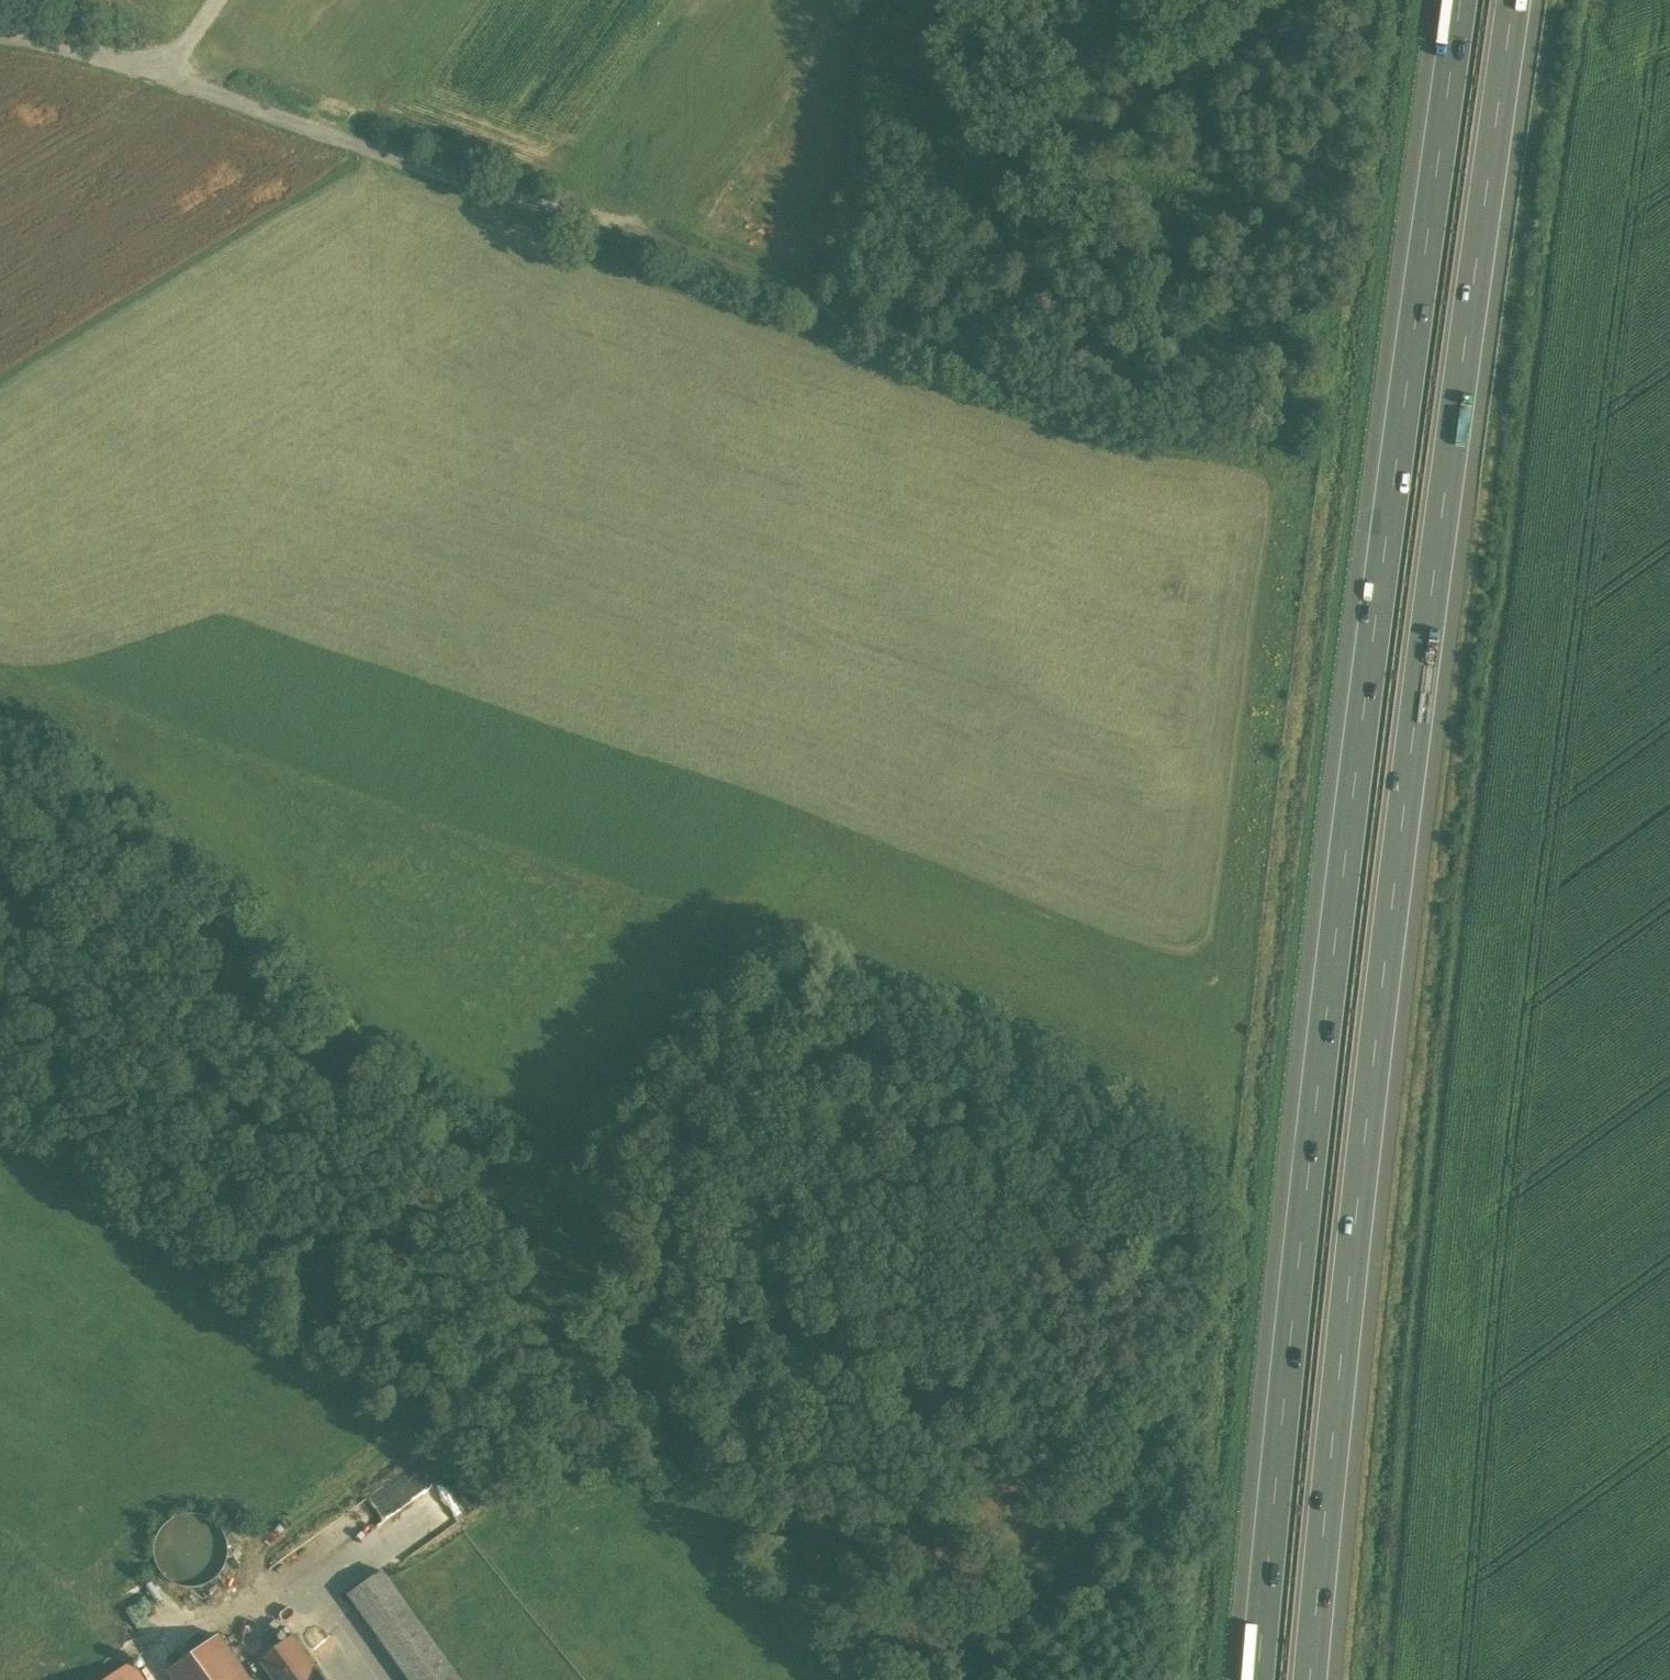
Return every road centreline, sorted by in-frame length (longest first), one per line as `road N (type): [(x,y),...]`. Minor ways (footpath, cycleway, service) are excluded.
road 1 (motorway): [(1460,0),(1340,884),(1258,1679)]
road 2 (motorway): [(1311,1679),(1399,847),(1513,0)]
road 3 (track): [(0,15),(561,210)]

